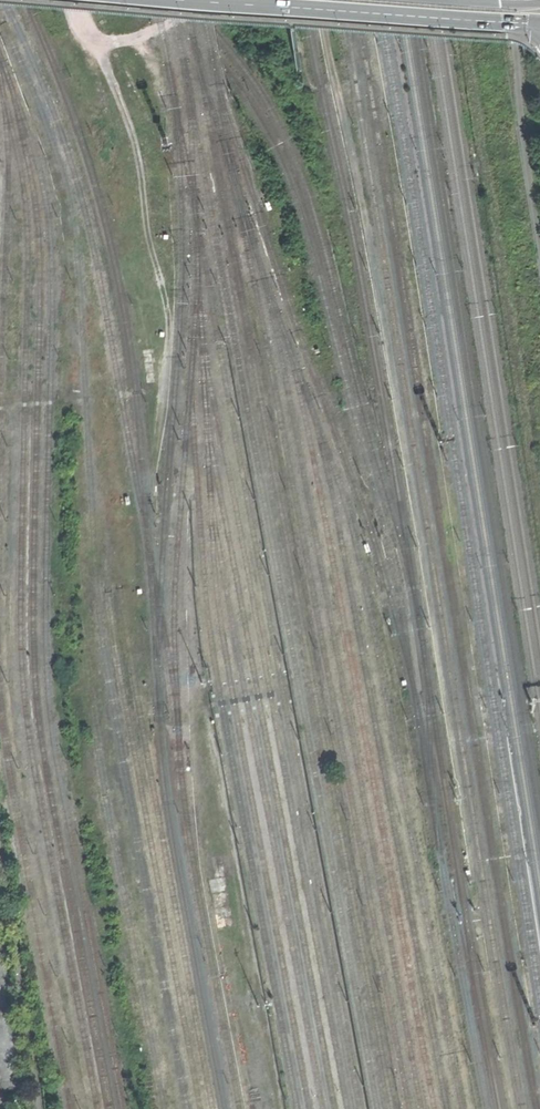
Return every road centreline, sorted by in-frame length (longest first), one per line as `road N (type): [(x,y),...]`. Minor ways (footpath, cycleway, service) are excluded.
road 1 (tertiary): [(250,0),(539,24)]
road 2 (track): [(72,0),(90,31),(107,39),(147,31),(193,0)]

